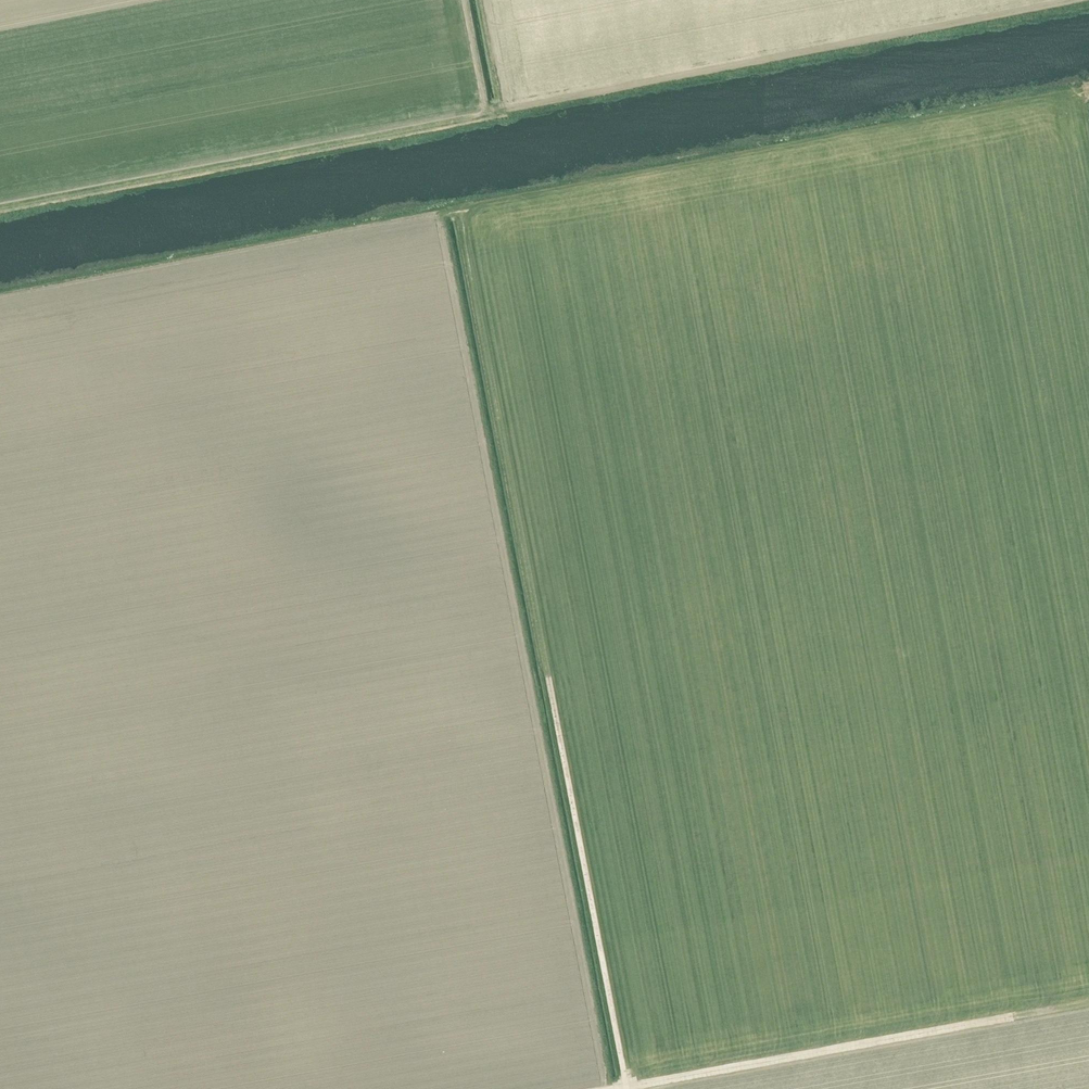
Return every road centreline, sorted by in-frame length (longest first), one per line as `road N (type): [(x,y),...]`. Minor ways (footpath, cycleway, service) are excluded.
road 1 (track): [(627,1088),(548,679)]
road 2 (track): [(619,1088),(1013,1017)]

